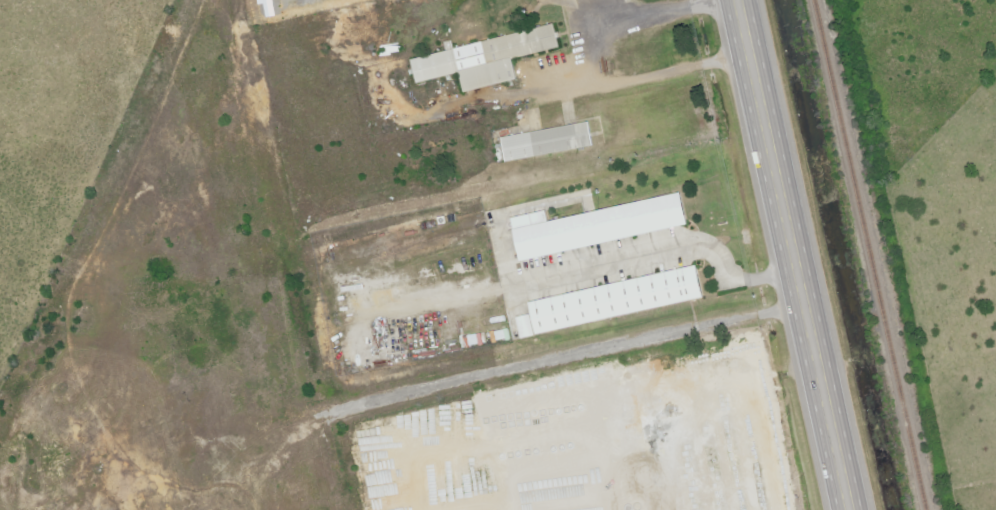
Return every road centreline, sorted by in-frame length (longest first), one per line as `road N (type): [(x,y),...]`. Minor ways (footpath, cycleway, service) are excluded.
road 1 (primary): [(843,509),(732,0)]

